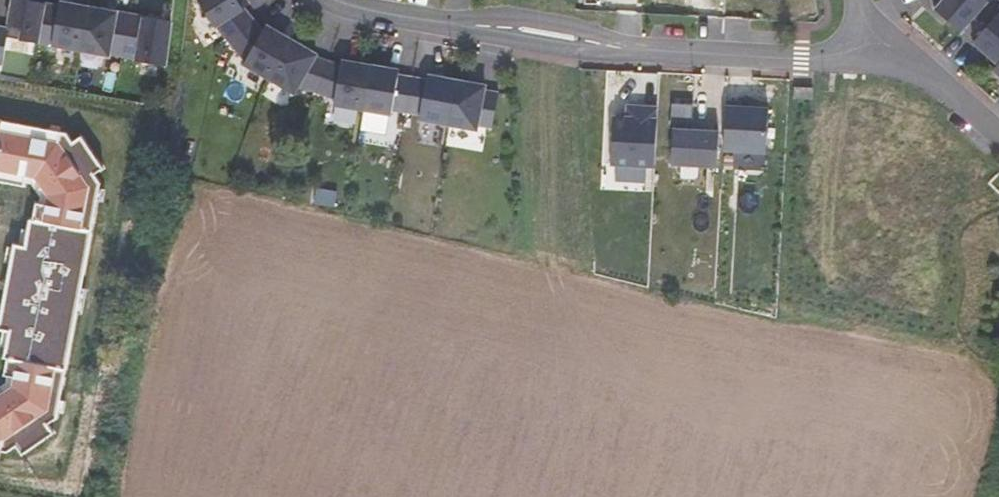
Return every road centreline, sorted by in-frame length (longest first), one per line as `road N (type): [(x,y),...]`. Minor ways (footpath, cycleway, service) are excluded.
road 1 (residential): [(346,0),(541,34),(881,54)]
road 2 (residential): [(881,54),(998,146)]

